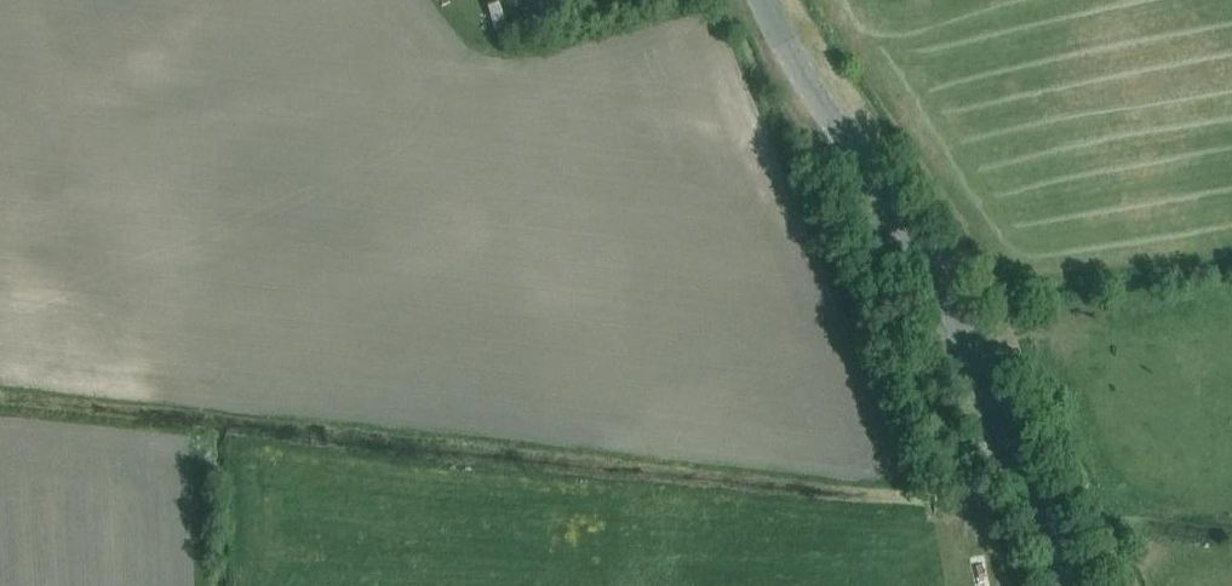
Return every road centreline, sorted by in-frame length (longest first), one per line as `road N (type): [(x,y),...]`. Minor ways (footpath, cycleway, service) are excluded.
road 1 (tertiary): [(1067,585),(944,301),(767,0)]

